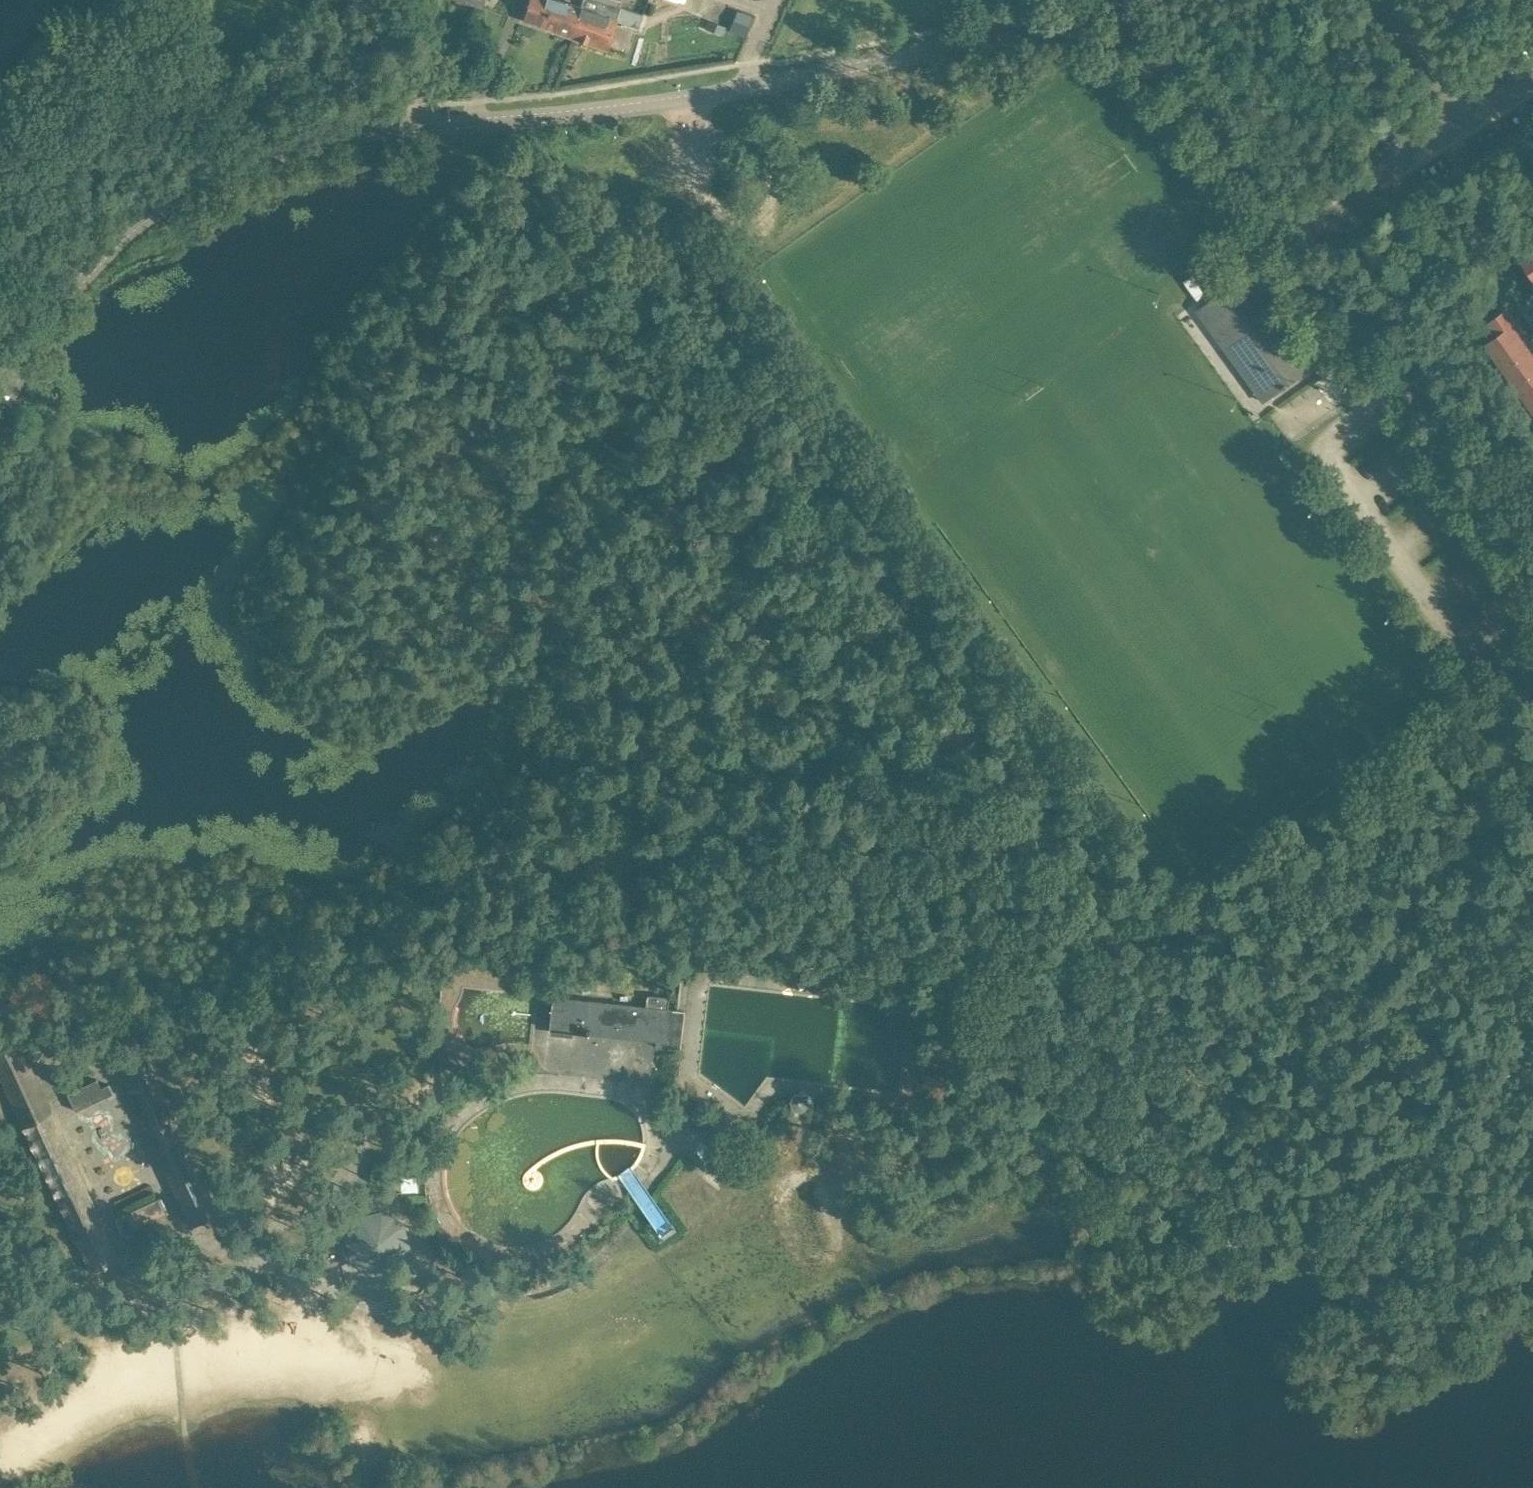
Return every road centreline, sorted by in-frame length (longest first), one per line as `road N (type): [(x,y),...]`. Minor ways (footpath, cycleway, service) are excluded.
road 1 (unclassified): [(0,407),(48,322),(116,242),(189,190),(261,157),(383,131),(672,101),(1068,27)]
road 2 (unclassified): [(1532,570),(1158,55),(1108,31),(1068,27)]

